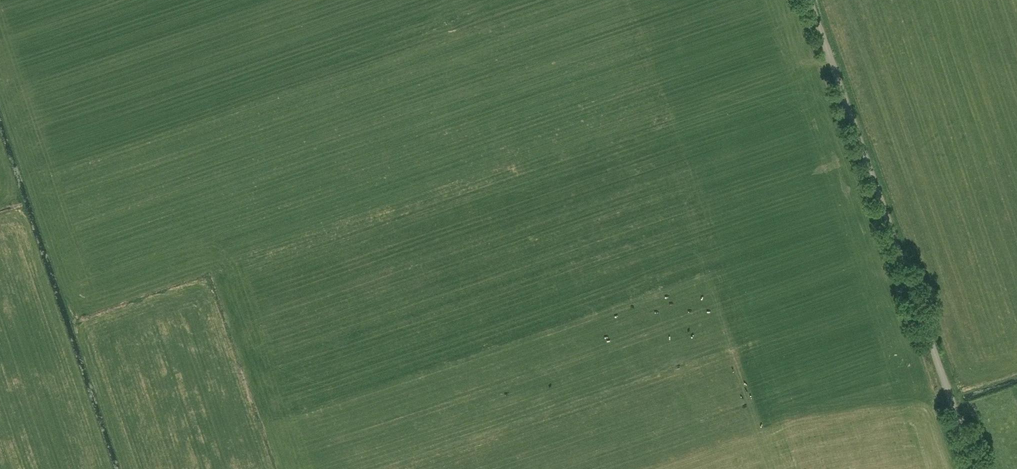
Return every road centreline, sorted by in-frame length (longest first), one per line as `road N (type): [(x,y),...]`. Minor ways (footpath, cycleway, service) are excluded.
road 1 (unclassified): [(970,468),(806,0)]

